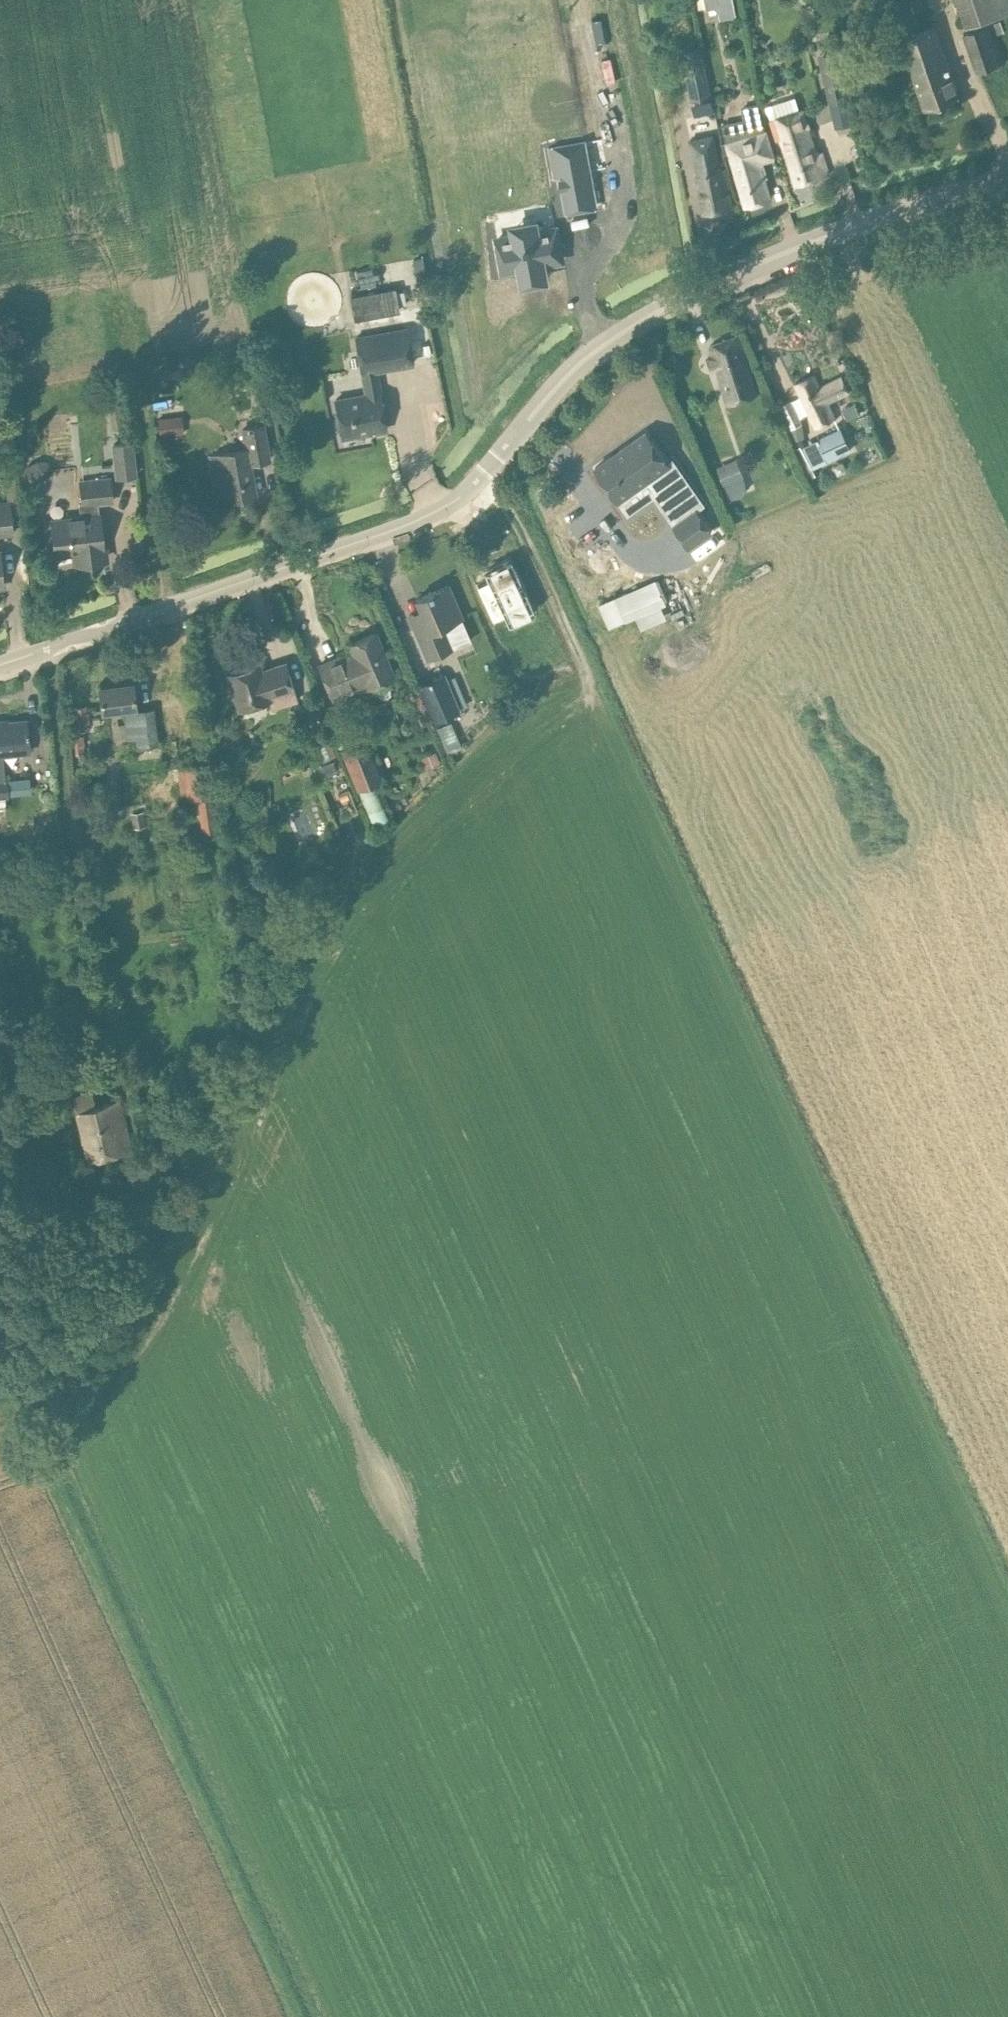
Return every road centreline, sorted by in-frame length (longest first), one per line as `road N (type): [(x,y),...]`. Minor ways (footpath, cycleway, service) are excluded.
road 1 (tertiary): [(62,639),(405,525),(463,486),(566,370),(627,326),(783,253),(1007,175)]
road 2 (unclassified): [(225,1125),(118,1040),(88,955),(62,639)]

